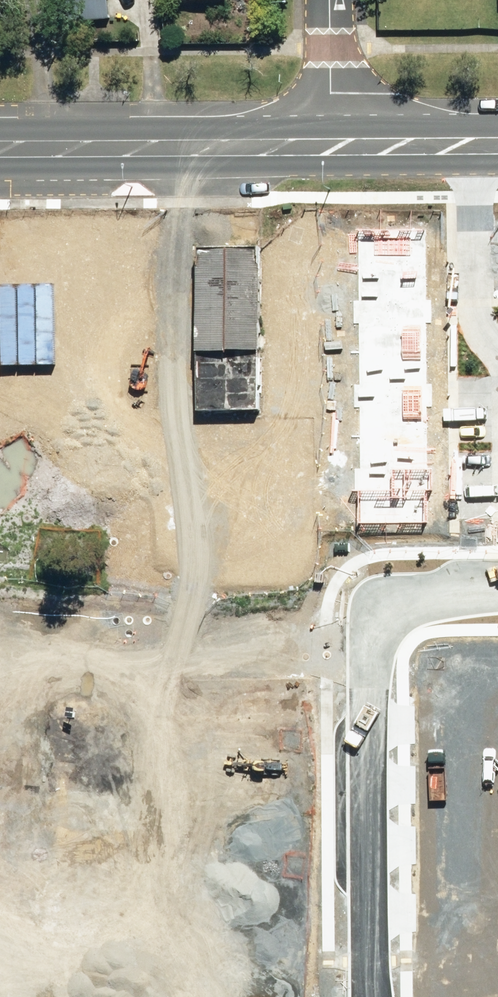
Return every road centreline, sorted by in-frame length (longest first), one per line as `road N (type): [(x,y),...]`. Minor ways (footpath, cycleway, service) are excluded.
road 1 (track): [(179,147),(184,588),(384,611)]
road 2 (residential): [(497,593),(410,601),(384,611),(373,629),(365,678),(369,996)]
road 3 (secondary): [(0,148),(333,147)]
road 4 (secondary): [(333,147),(497,146)]
road 5 (residential): [(333,147),(330,0)]

